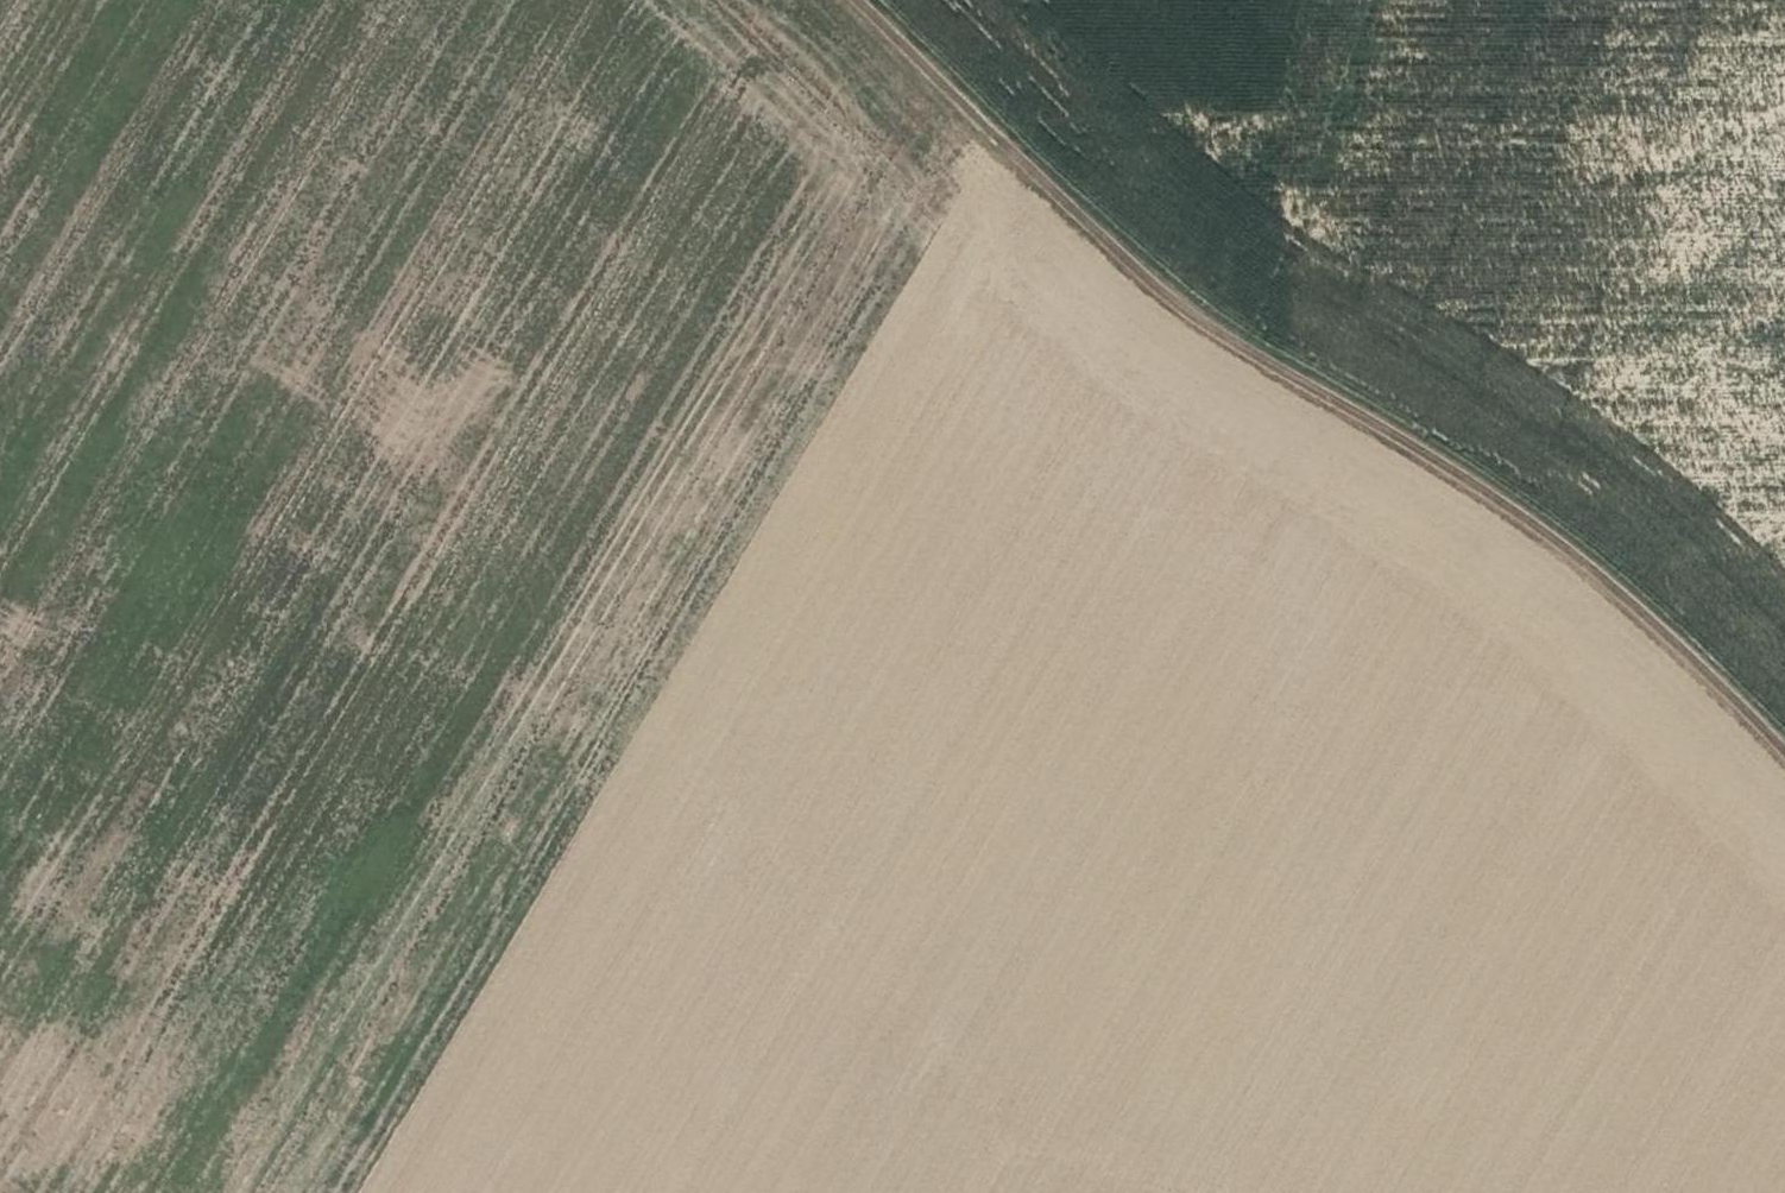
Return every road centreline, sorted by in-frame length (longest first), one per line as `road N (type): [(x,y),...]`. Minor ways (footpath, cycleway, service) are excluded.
road 1 (track): [(1784,759),(1550,540),(1156,298),(848,0)]

